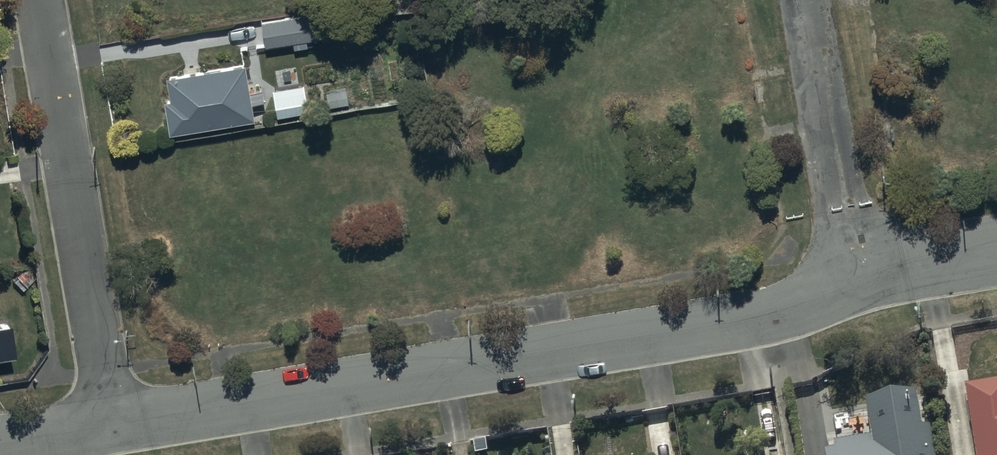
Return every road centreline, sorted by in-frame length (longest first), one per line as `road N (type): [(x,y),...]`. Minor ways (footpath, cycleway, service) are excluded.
road 1 (residential): [(116,425),(762,319),(880,274),(996,252)]
road 2 (residential): [(41,0),(116,425)]
road 3 (track): [(856,282),(807,0)]

